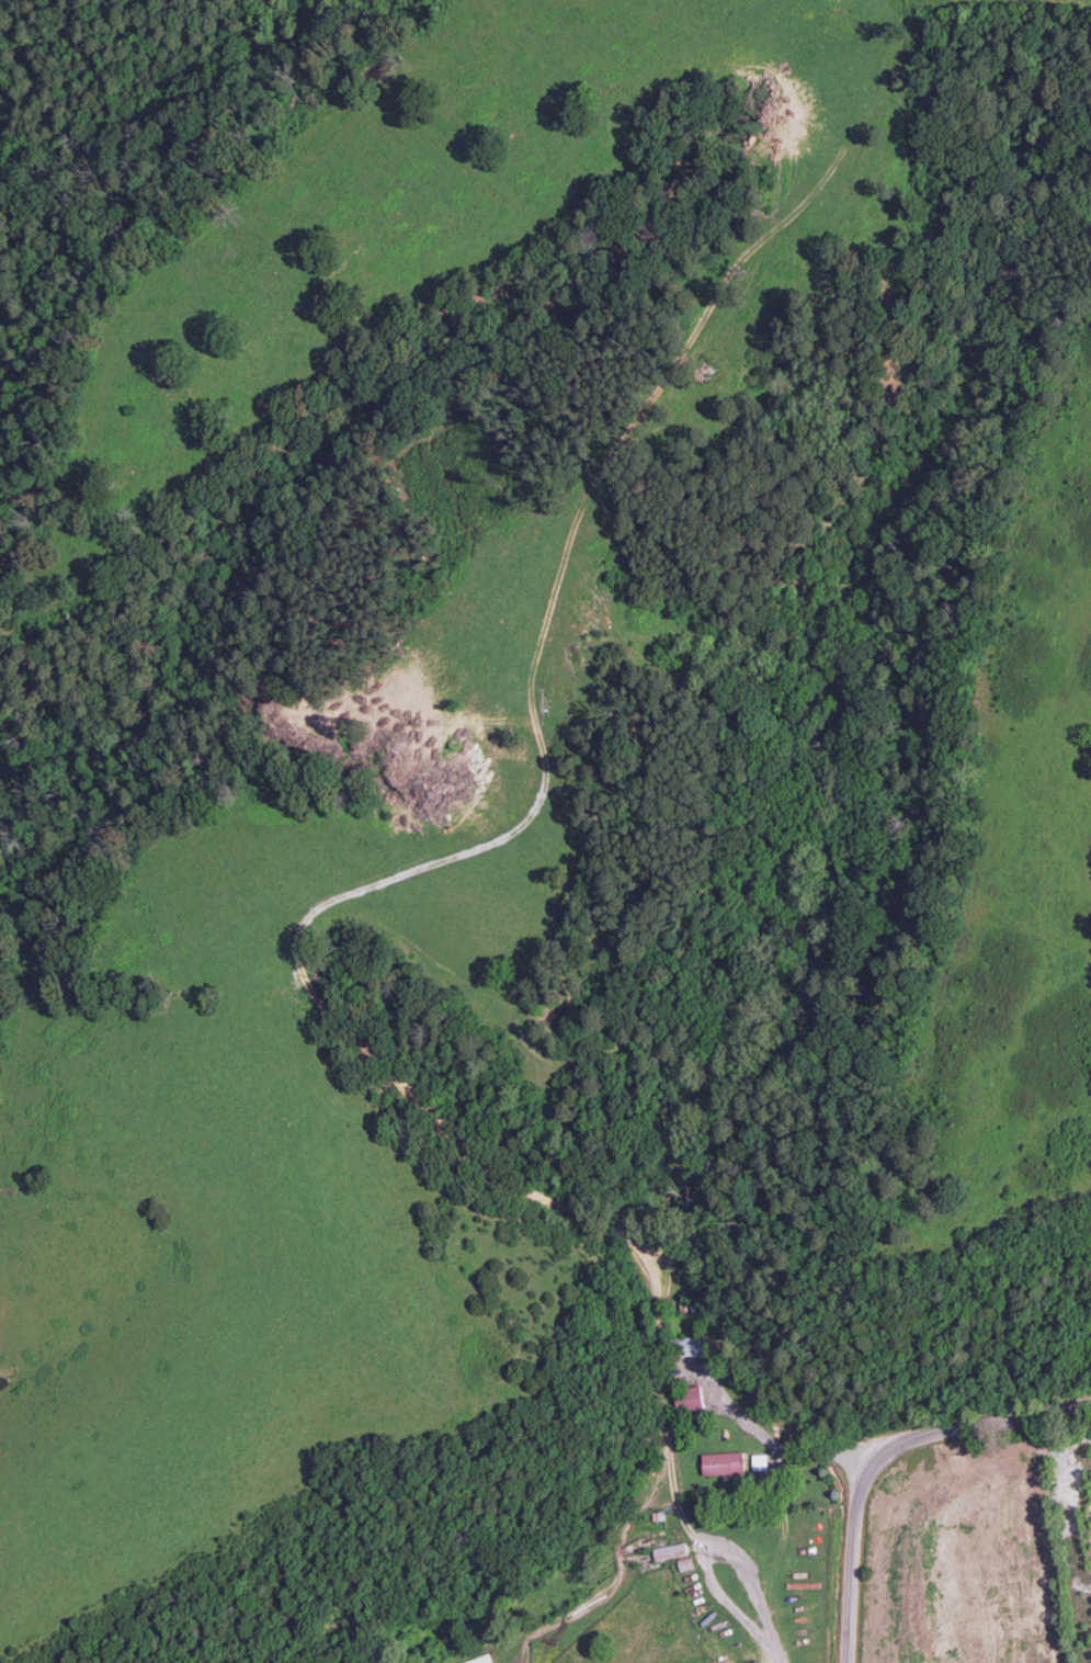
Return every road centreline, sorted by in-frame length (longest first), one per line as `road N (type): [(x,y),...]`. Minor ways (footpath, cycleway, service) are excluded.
road 1 (residential): [(850,1662),(861,1466),(919,1435),(1090,1405)]

